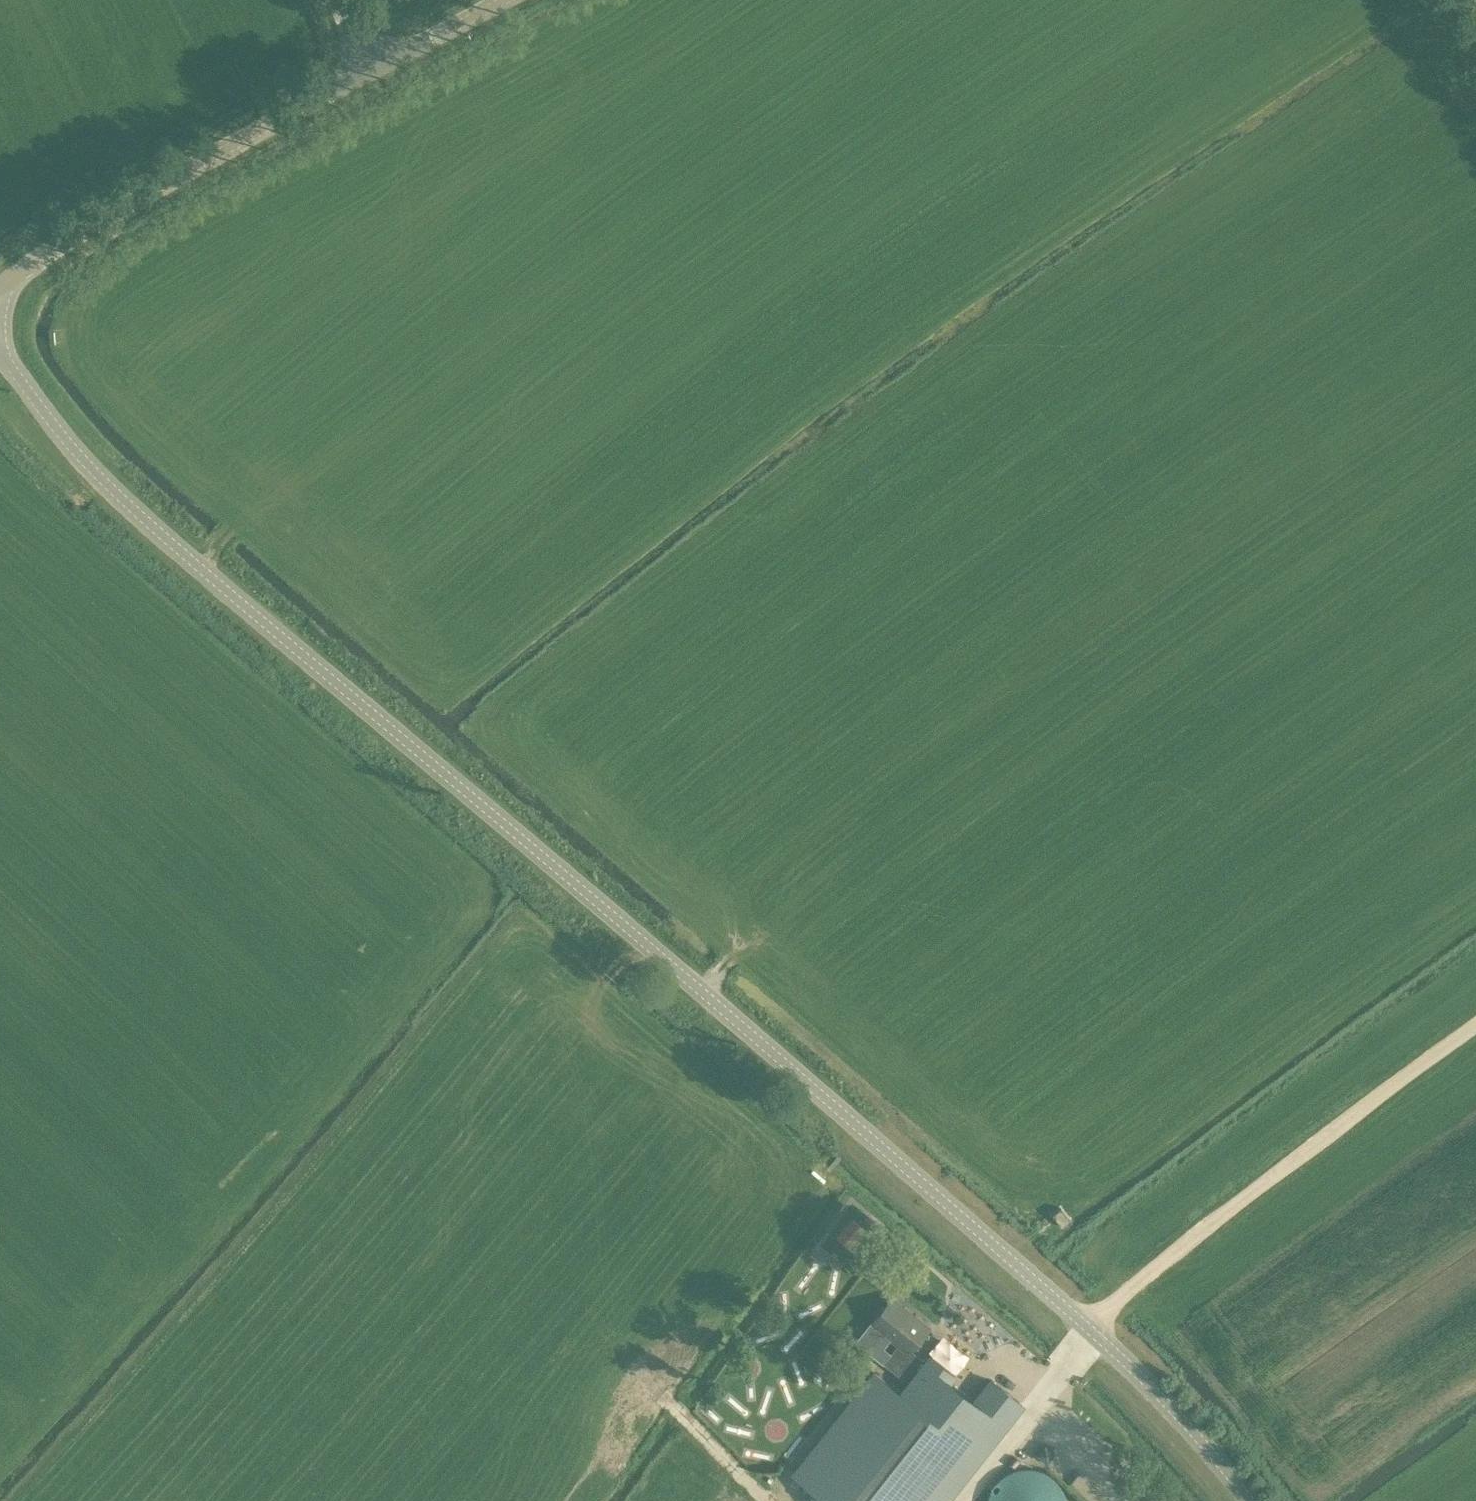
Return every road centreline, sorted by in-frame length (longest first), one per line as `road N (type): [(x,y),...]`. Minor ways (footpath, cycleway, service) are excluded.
road 1 (unclassified): [(1251,1500),(1173,1404),(93,472),(0,355)]
road 2 (unclassified): [(0,286),(74,234),(372,66)]
road 3 (unclassified): [(372,66),(498,0)]

